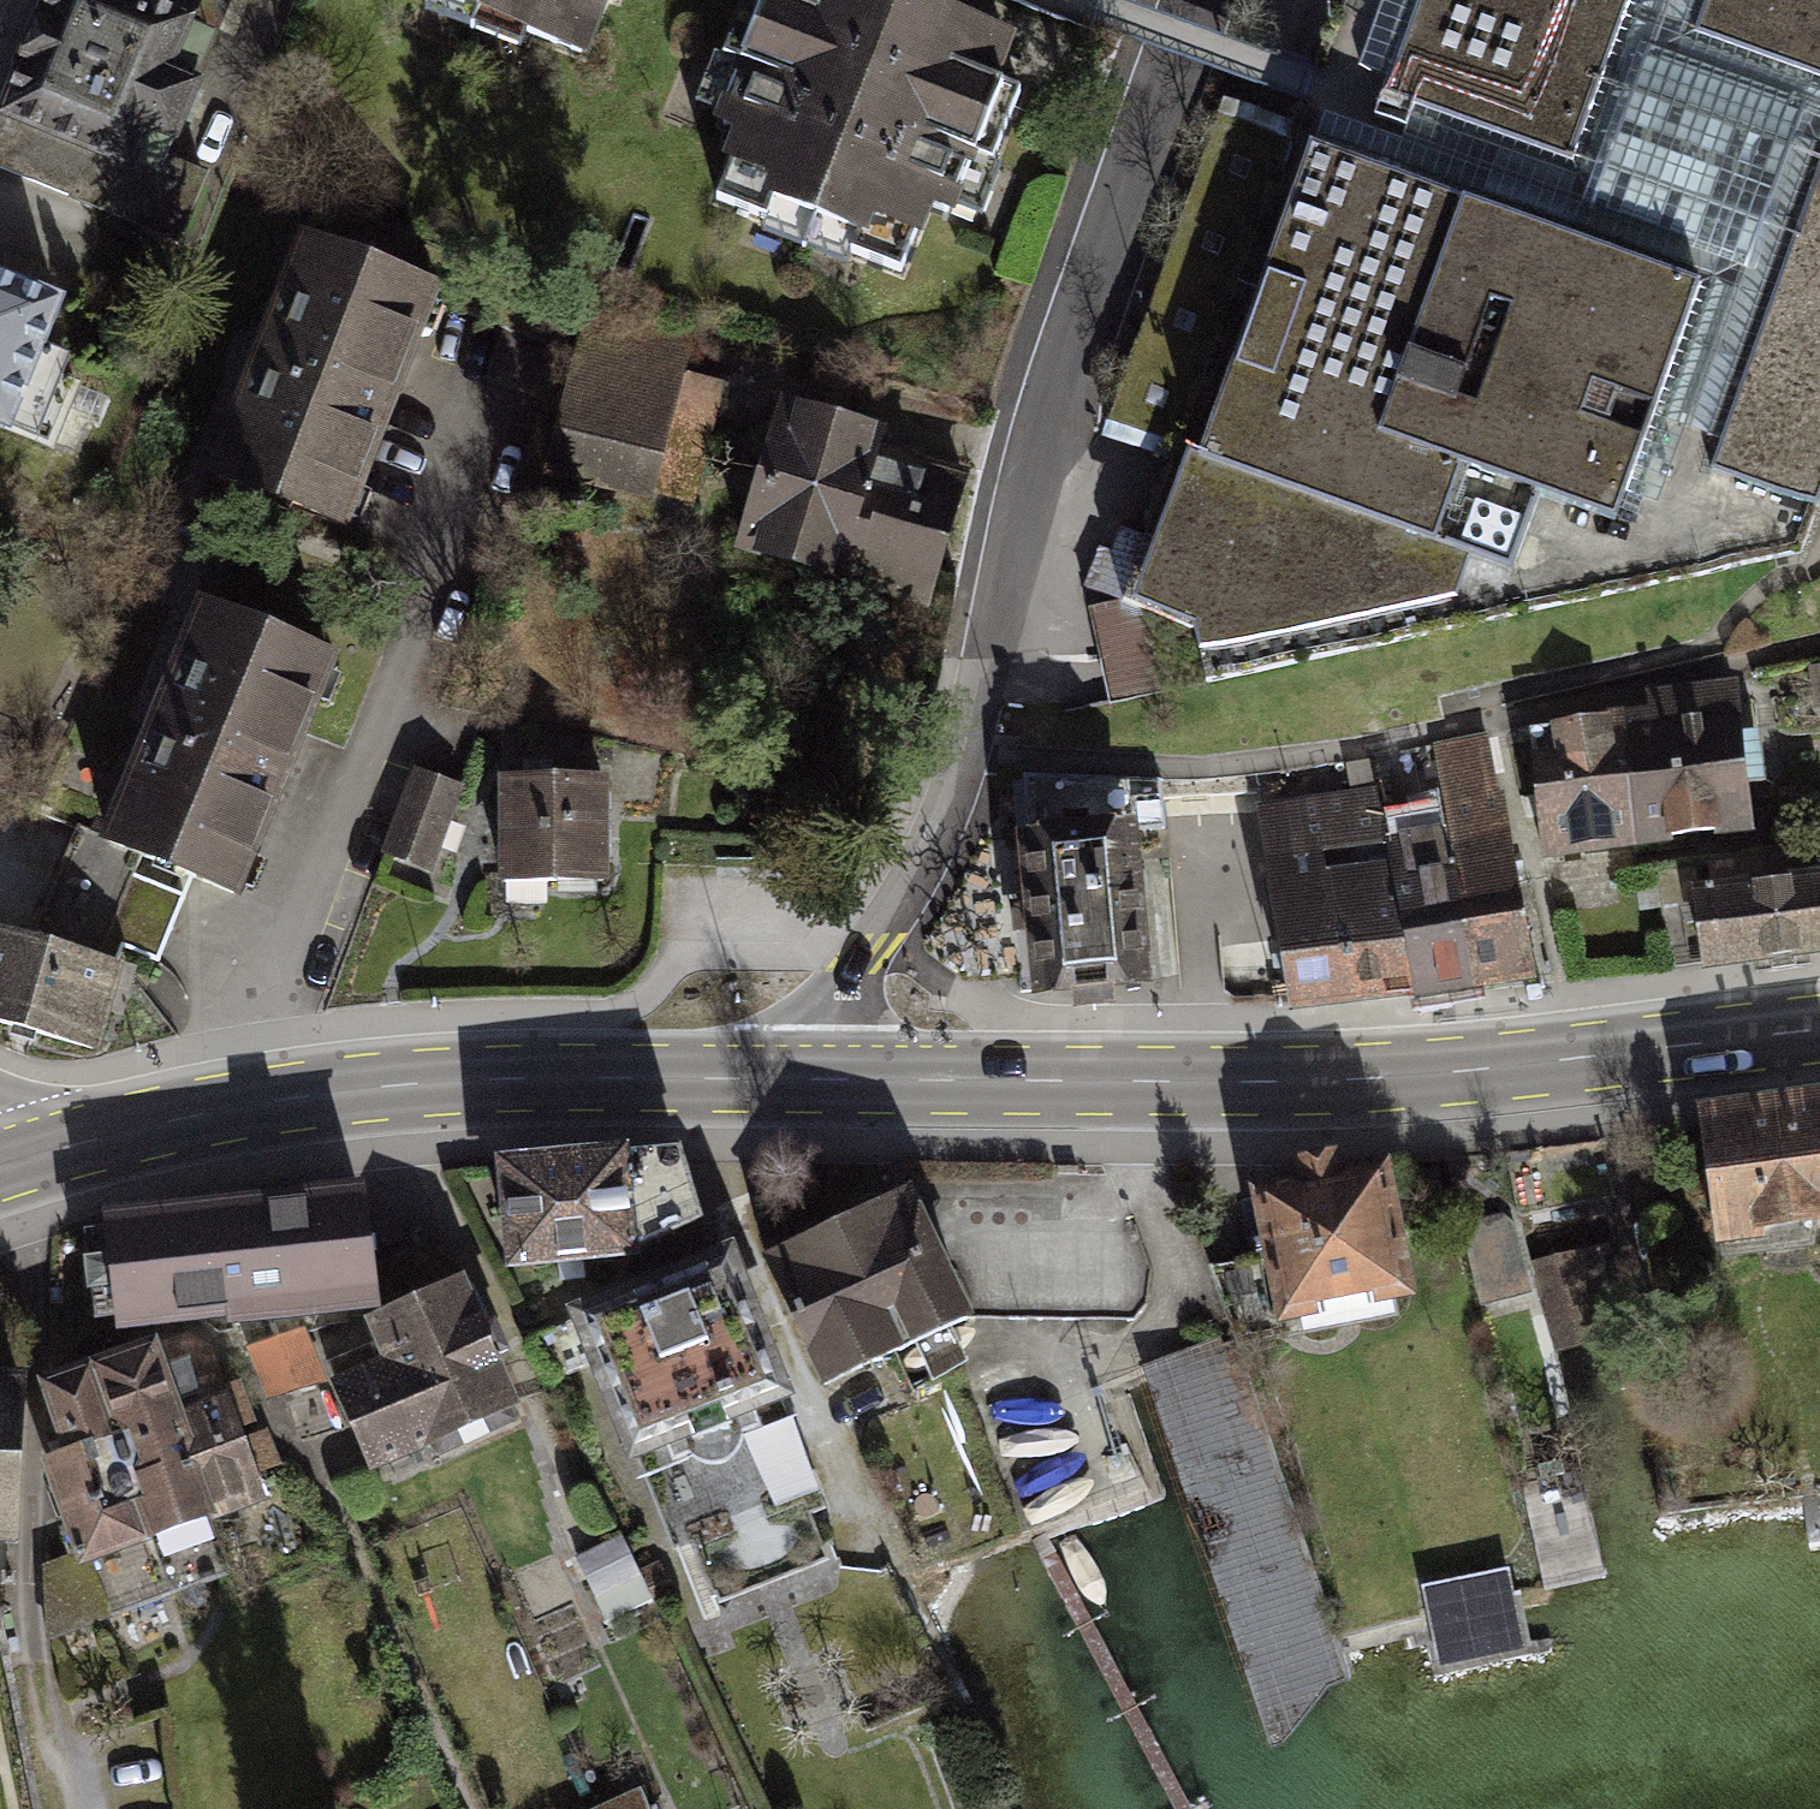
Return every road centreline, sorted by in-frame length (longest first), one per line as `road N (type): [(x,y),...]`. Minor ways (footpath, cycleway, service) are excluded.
road 1 (residential): [(1195,0),(1046,448),(1005,640),(965,762),(918,869),(798,1079)]
road 2 (primary): [(1819,1030),(1314,1083),(798,1079)]
road 3 (primary): [(798,1079),(466,1079),(331,1090),(230,1107),(0,1167)]

